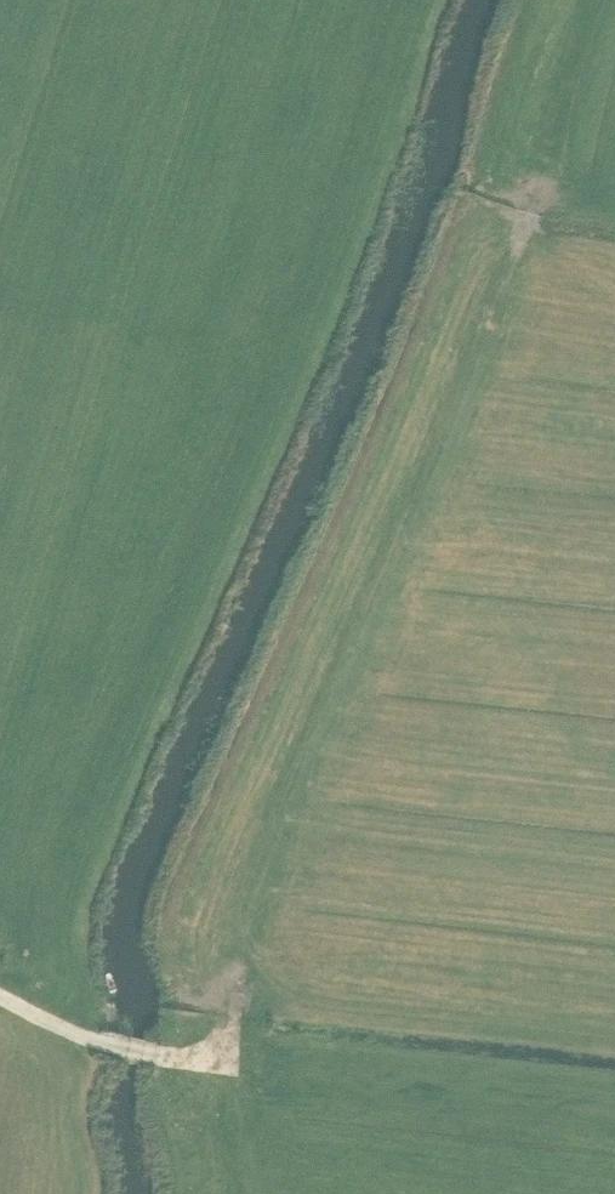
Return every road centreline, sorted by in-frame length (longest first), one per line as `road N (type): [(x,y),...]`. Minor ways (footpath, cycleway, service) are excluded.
road 1 (track): [(0,996),(115,1047),(229,1058),(253,910),(335,689),(538,197),(573,51),(596,0)]

